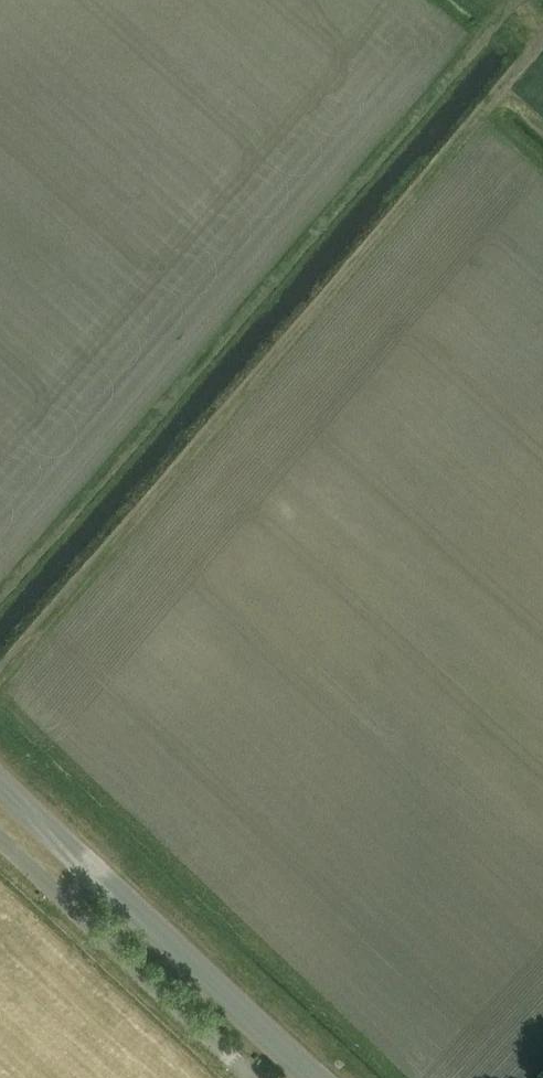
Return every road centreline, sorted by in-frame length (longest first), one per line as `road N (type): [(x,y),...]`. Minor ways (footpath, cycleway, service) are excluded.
road 1 (secondary): [(311,1077),(0,787)]
road 2 (unclassified): [(253,1077),(0,841)]

